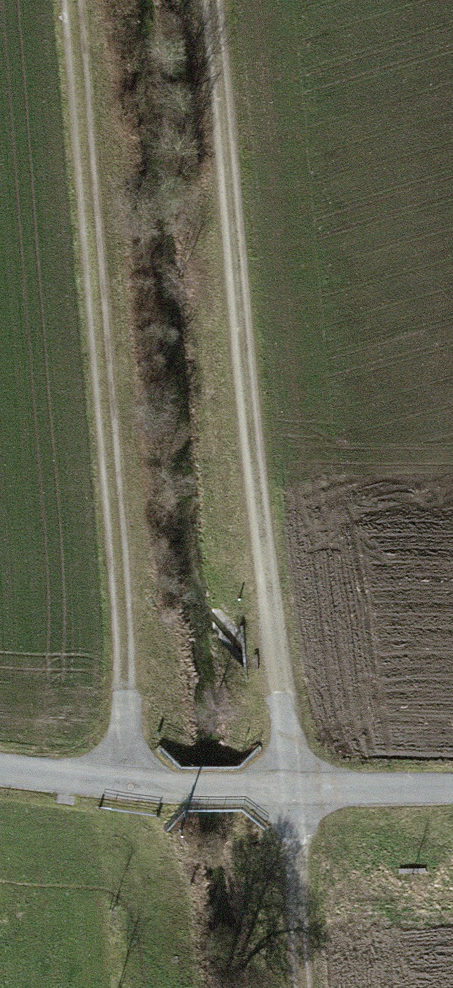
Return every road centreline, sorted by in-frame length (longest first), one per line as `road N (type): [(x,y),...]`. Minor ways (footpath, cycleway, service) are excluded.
road 1 (track): [(316,987),(228,0)]
road 2 (track): [(153,778),(84,0)]
road 3 (track): [(452,776),(153,778)]
road 4 (track): [(153,778),(0,759)]

